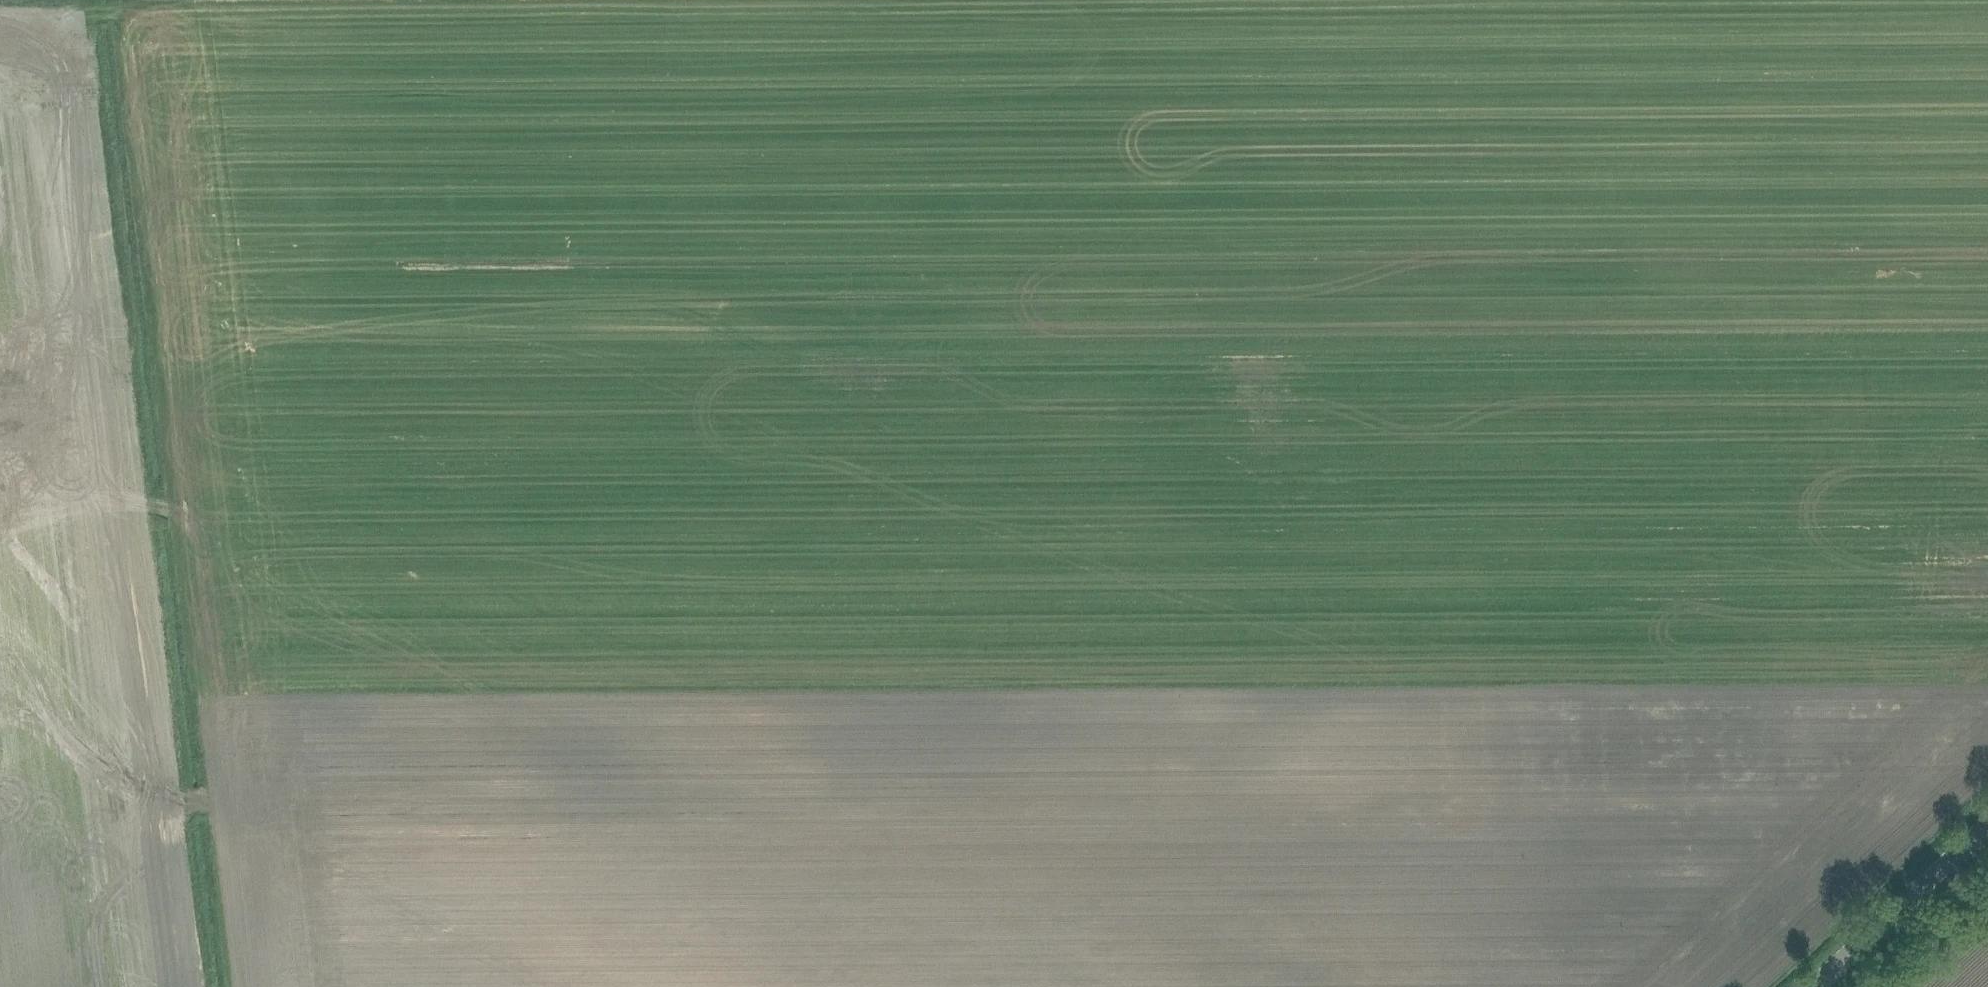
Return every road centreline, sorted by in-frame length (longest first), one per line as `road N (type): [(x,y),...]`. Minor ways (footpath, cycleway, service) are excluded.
road 1 (tertiary): [(1820,986),(1987,834)]

